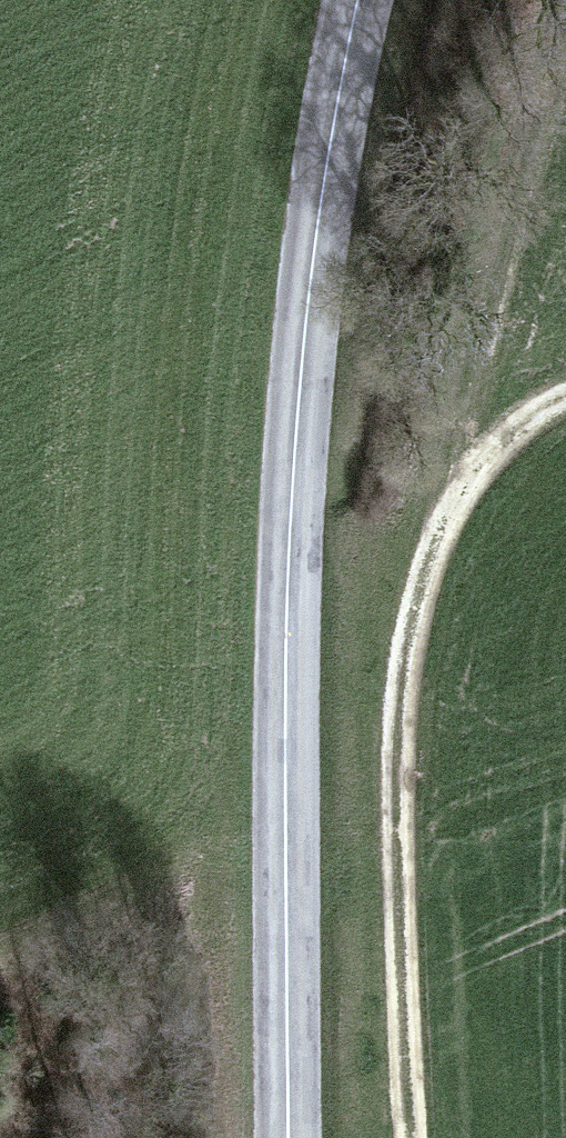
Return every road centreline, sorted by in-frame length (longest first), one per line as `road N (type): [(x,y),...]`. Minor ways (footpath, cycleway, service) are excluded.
road 1 (tertiary): [(291,1137),(313,311),(333,136),(364,0)]
road 2 (track): [(414,1137),(398,828),(406,687),(438,571),(477,489),(565,405)]

